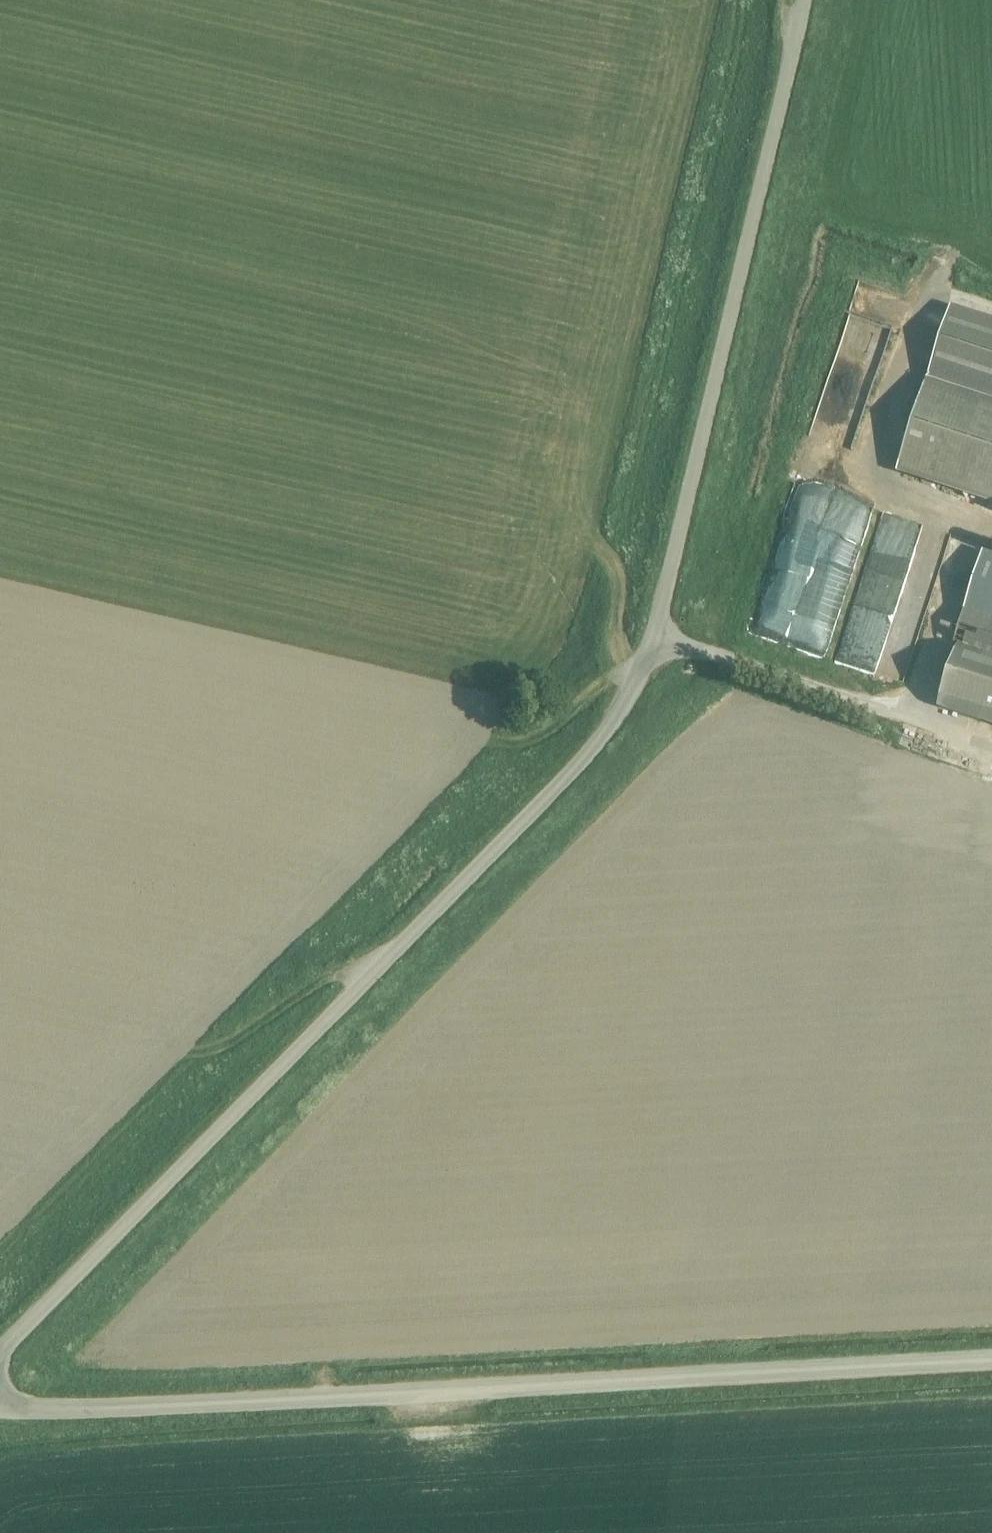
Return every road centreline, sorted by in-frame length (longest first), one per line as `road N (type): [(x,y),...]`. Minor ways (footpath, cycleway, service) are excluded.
road 1 (unclassified): [(0,1354),(611,734),(655,641),(807,0)]
road 2 (unclassified): [(0,1400),(42,1410),(991,1361)]

